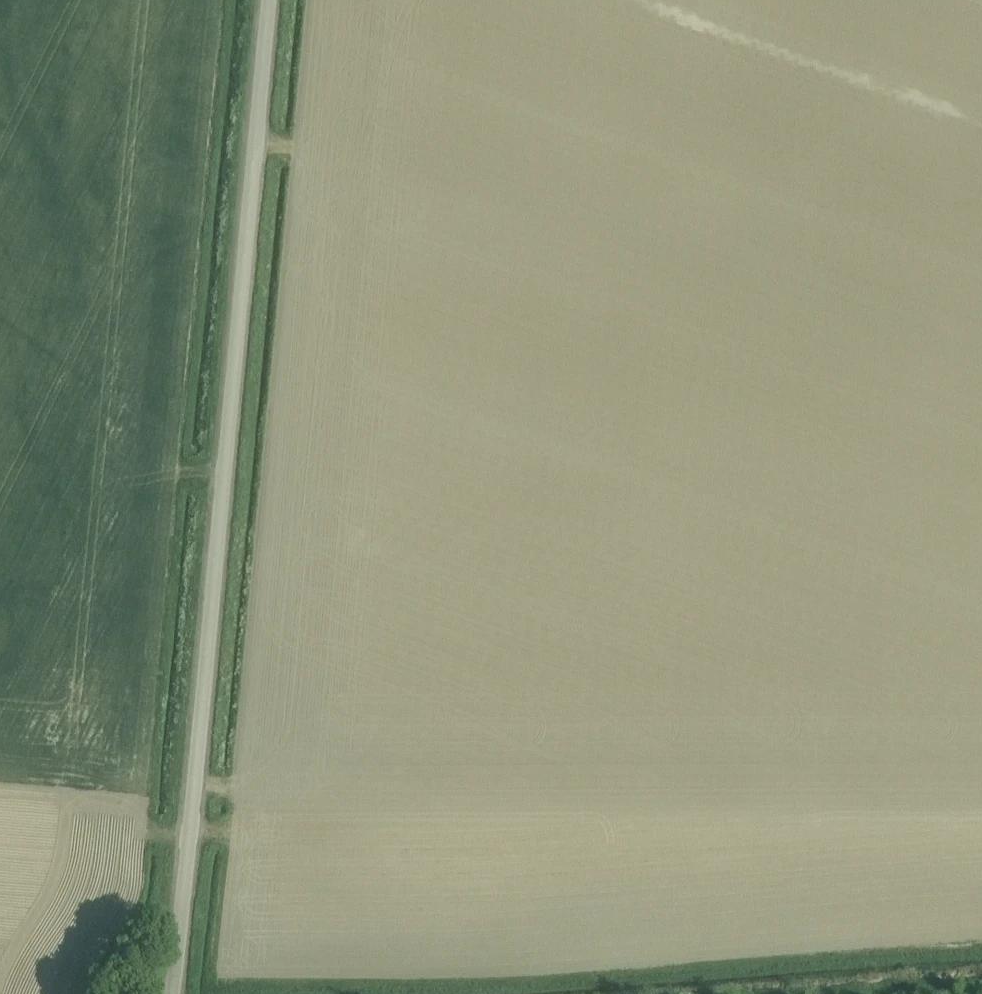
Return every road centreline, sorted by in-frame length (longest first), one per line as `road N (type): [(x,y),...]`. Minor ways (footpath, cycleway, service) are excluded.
road 1 (unclassified): [(174,993),(270,0)]
road 2 (track): [(670,993),(981,973)]

